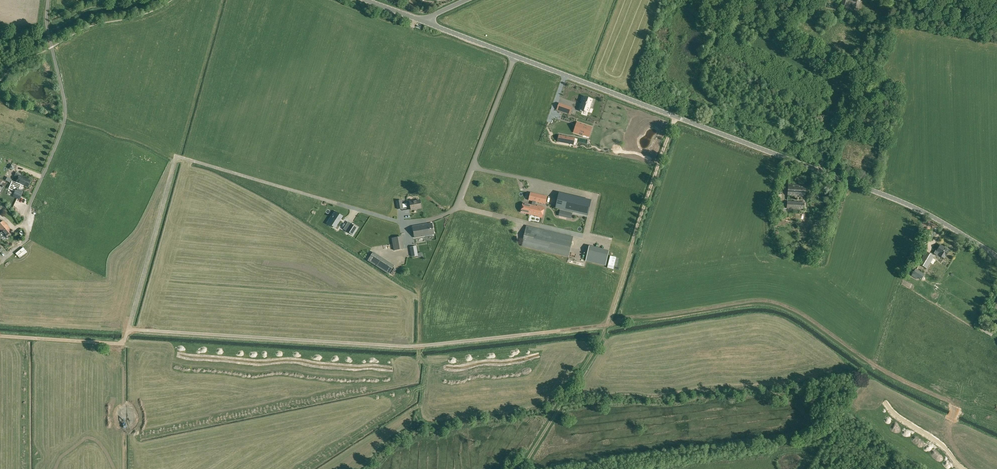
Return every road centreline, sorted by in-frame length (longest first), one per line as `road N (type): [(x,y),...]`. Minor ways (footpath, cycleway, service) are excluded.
road 1 (tertiary): [(996,256),(899,200),(421,20)]
road 2 (track): [(128,329),(413,346),(557,331)]
road 3 (track): [(52,46),(65,119),(27,211),(27,238),(3,259)]
road 4 (track): [(605,331),(675,117)]
road 5 (track): [(563,400),(425,421),(420,346)]
road 6 (track): [(178,156),(128,329)]
road 7 (track): [(178,156),(328,201)]
road 8 (track): [(454,210),(421,288),(420,346)]
road 9 (track): [(0,336),(119,344),(128,329)]

